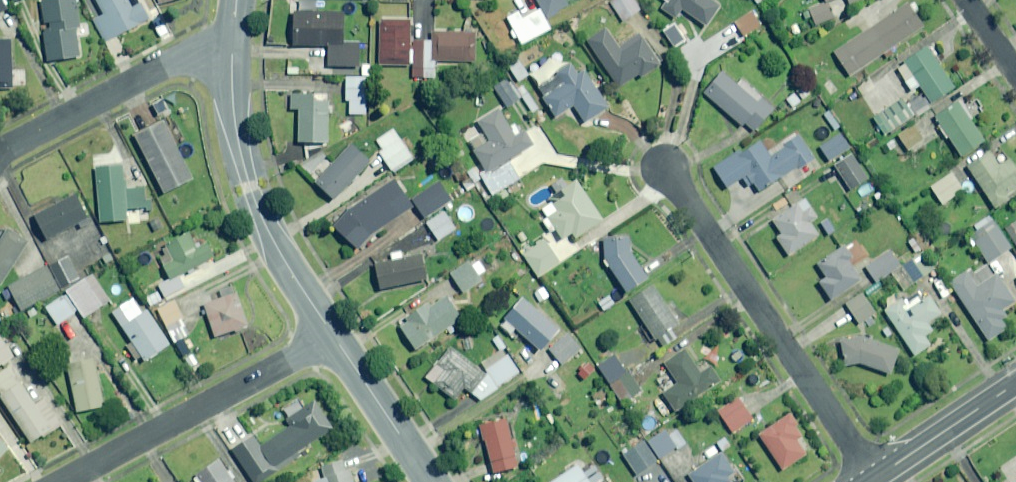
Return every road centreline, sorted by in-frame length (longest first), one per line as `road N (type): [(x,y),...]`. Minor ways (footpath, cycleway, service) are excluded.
road 1 (residential): [(667,170),(877,479)]
road 2 (residential): [(336,338),(271,238),(249,186),(232,102),(234,50)]
road 3 (residential): [(66,481),(336,338)]
road 4 (residential): [(0,153),(182,59),(234,50)]
road 5 (residential): [(432,481),(336,338)]
road 6 (tertiary): [(877,479),(1015,384)]

